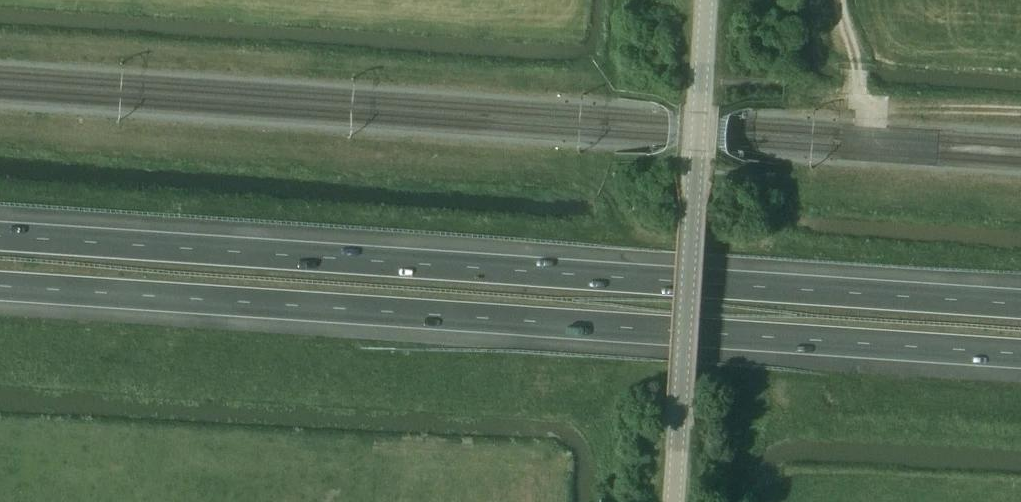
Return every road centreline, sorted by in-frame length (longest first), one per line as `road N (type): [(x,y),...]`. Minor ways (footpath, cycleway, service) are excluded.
road 1 (motorway): [(0,286),(1020,354)]
road 2 (motorway): [(1020,306),(0,239)]
road 3 (unclassified): [(674,501),(708,0)]

